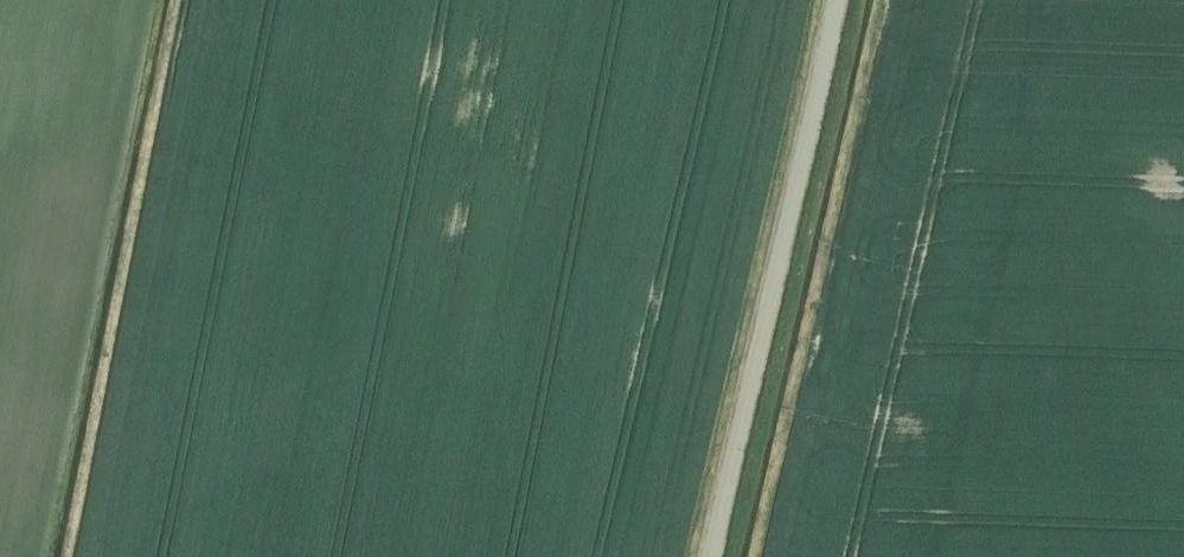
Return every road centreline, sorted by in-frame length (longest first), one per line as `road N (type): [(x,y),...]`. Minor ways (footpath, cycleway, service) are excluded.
road 1 (unclassified): [(708,556),(837,0)]

